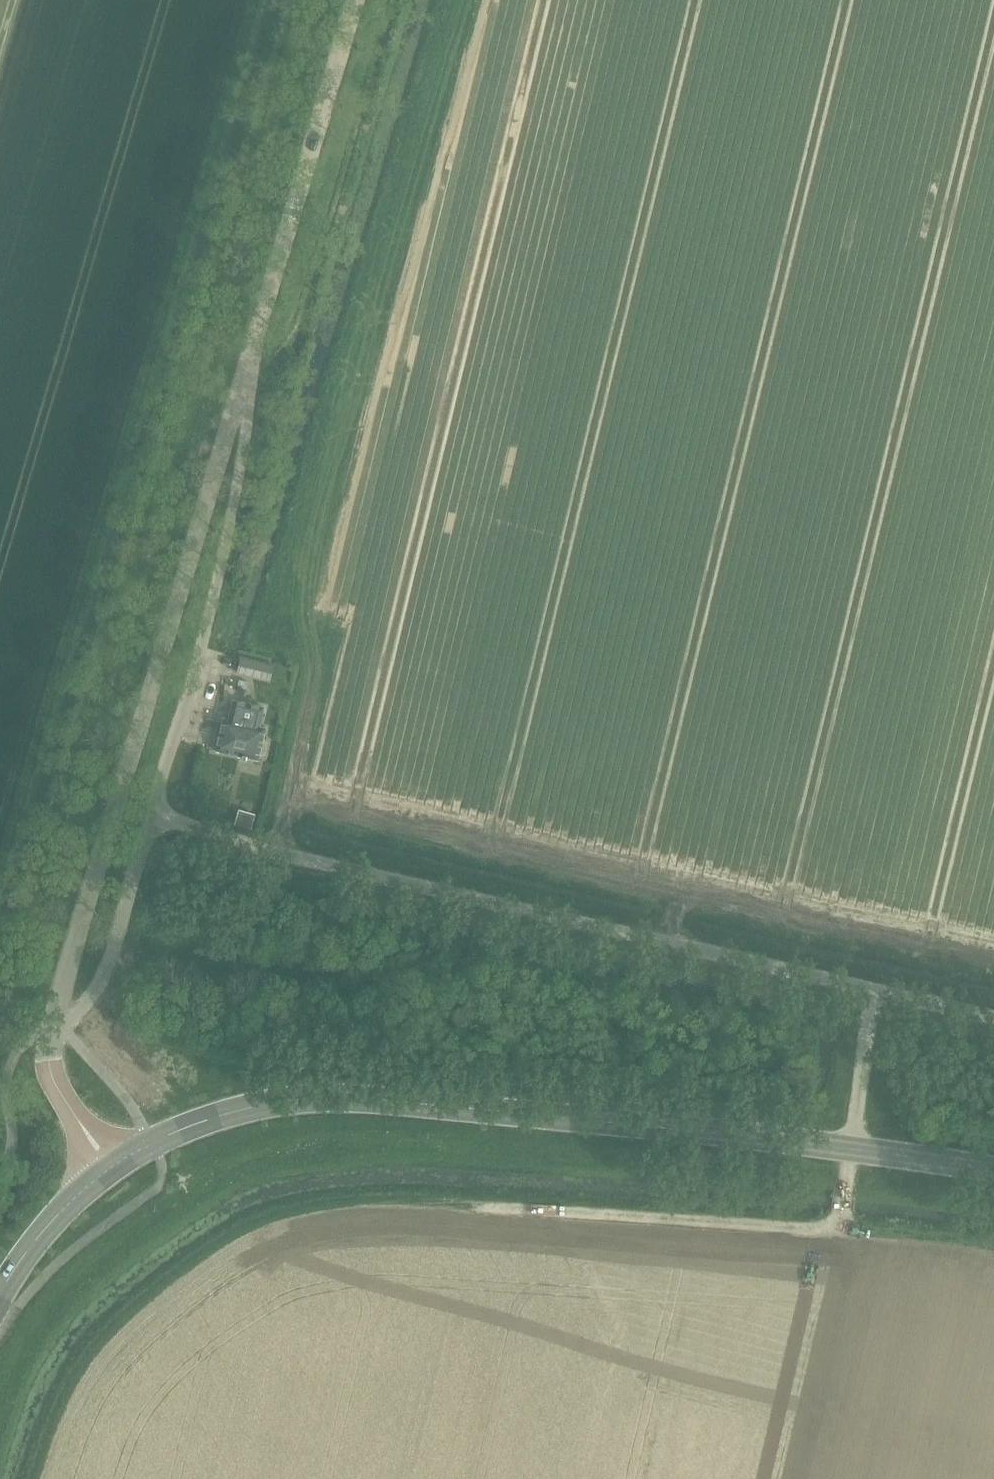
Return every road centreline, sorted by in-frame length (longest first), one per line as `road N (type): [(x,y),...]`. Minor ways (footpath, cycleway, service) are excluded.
road 1 (track): [(993,971),(286,807),(323,645),(266,627)]
road 2 (secondary): [(993,1169),(330,1097),(207,1119),(112,1167)]
road 3 (unclassified): [(154,816),(274,852),(993,1018)]
road 4 (unclassified): [(246,369),(52,1027)]
road 5 (track): [(266,627),(449,0)]
road 6 (track): [(873,989),(842,1230),(473,1207)]
road 7 (track): [(29,1478),(74,1370),(148,1301),(248,1246),(320,1219),(473,1207)]
road 8 (unclassified): [(154,816),(231,524),(246,369)]
road 9 (unclassified): [(246,369),(355,0)]
road 10 (unclassified): [(52,1027),(86,1004),(104,979),(154,816)]
road 11 (secondary): [(112,1167),(58,1213),(0,1291)]
road 12 (unclassified): [(112,1167),(54,1082),(52,1027)]
road 13 (track): [(993,1243),(842,1230)]

